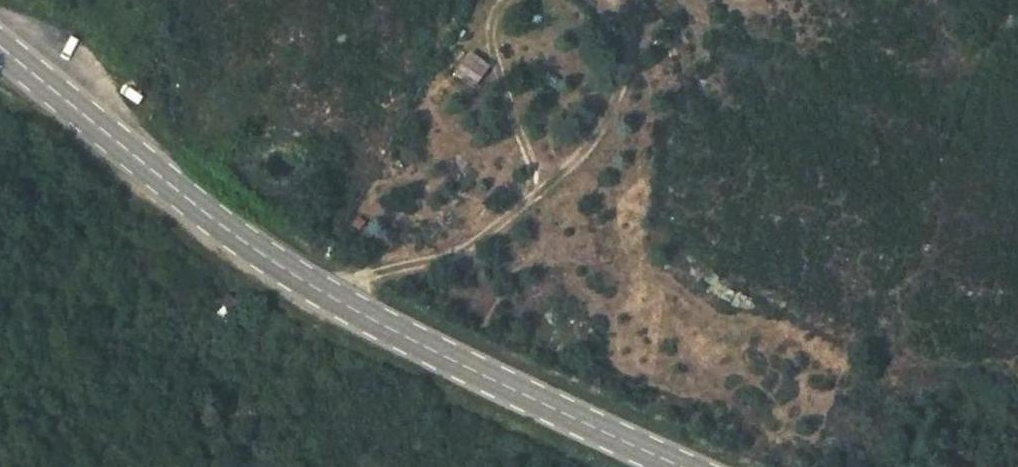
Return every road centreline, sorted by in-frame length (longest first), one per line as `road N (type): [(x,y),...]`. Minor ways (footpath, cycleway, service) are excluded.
road 1 (secondary): [(0,48),(189,201),(338,302),(680,466)]

